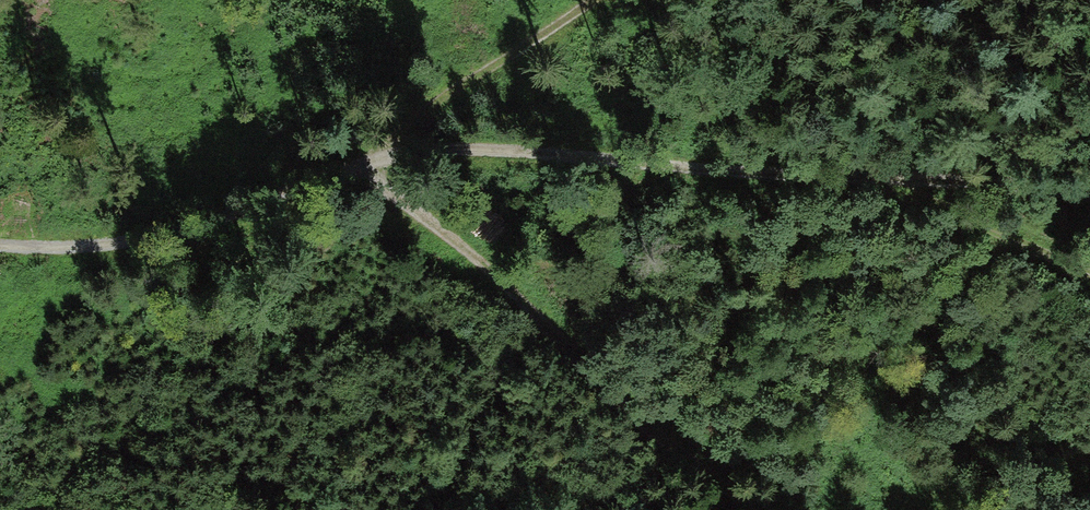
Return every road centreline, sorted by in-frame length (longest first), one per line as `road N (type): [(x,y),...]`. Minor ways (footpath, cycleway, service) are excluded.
road 1 (track): [(1089,192),(470,149),(360,155),(178,225),(72,245),(0,245)]
road 2 (track): [(576,0),(360,155),(742,509)]
road 3 (track): [(876,176),(1089,280)]

